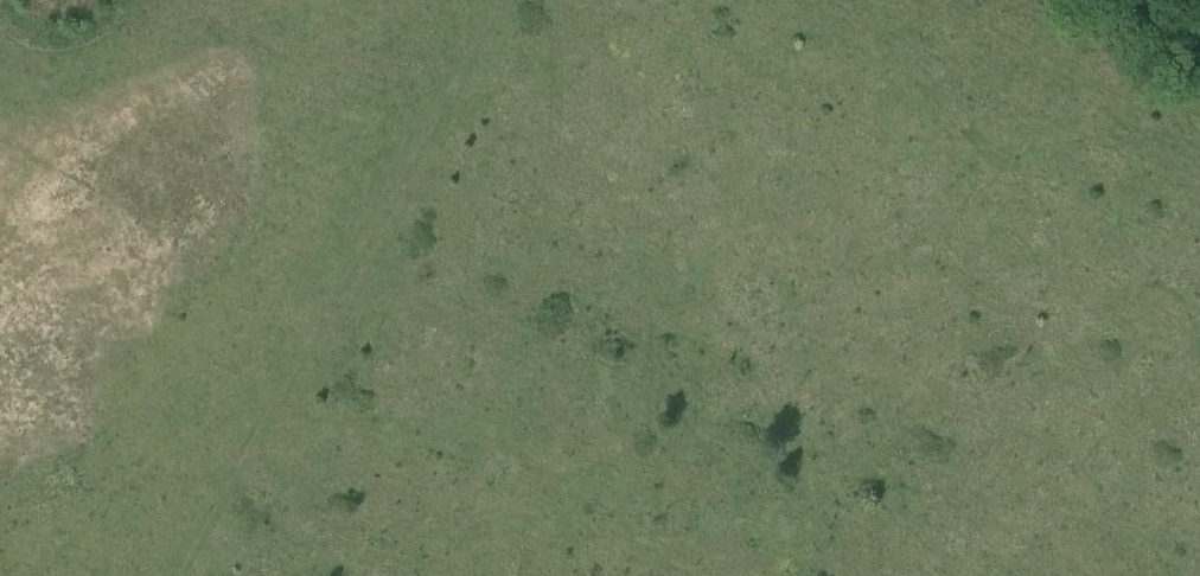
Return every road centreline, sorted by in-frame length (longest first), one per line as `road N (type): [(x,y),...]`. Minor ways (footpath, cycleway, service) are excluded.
road 1 (track): [(502,0),(176,575)]

